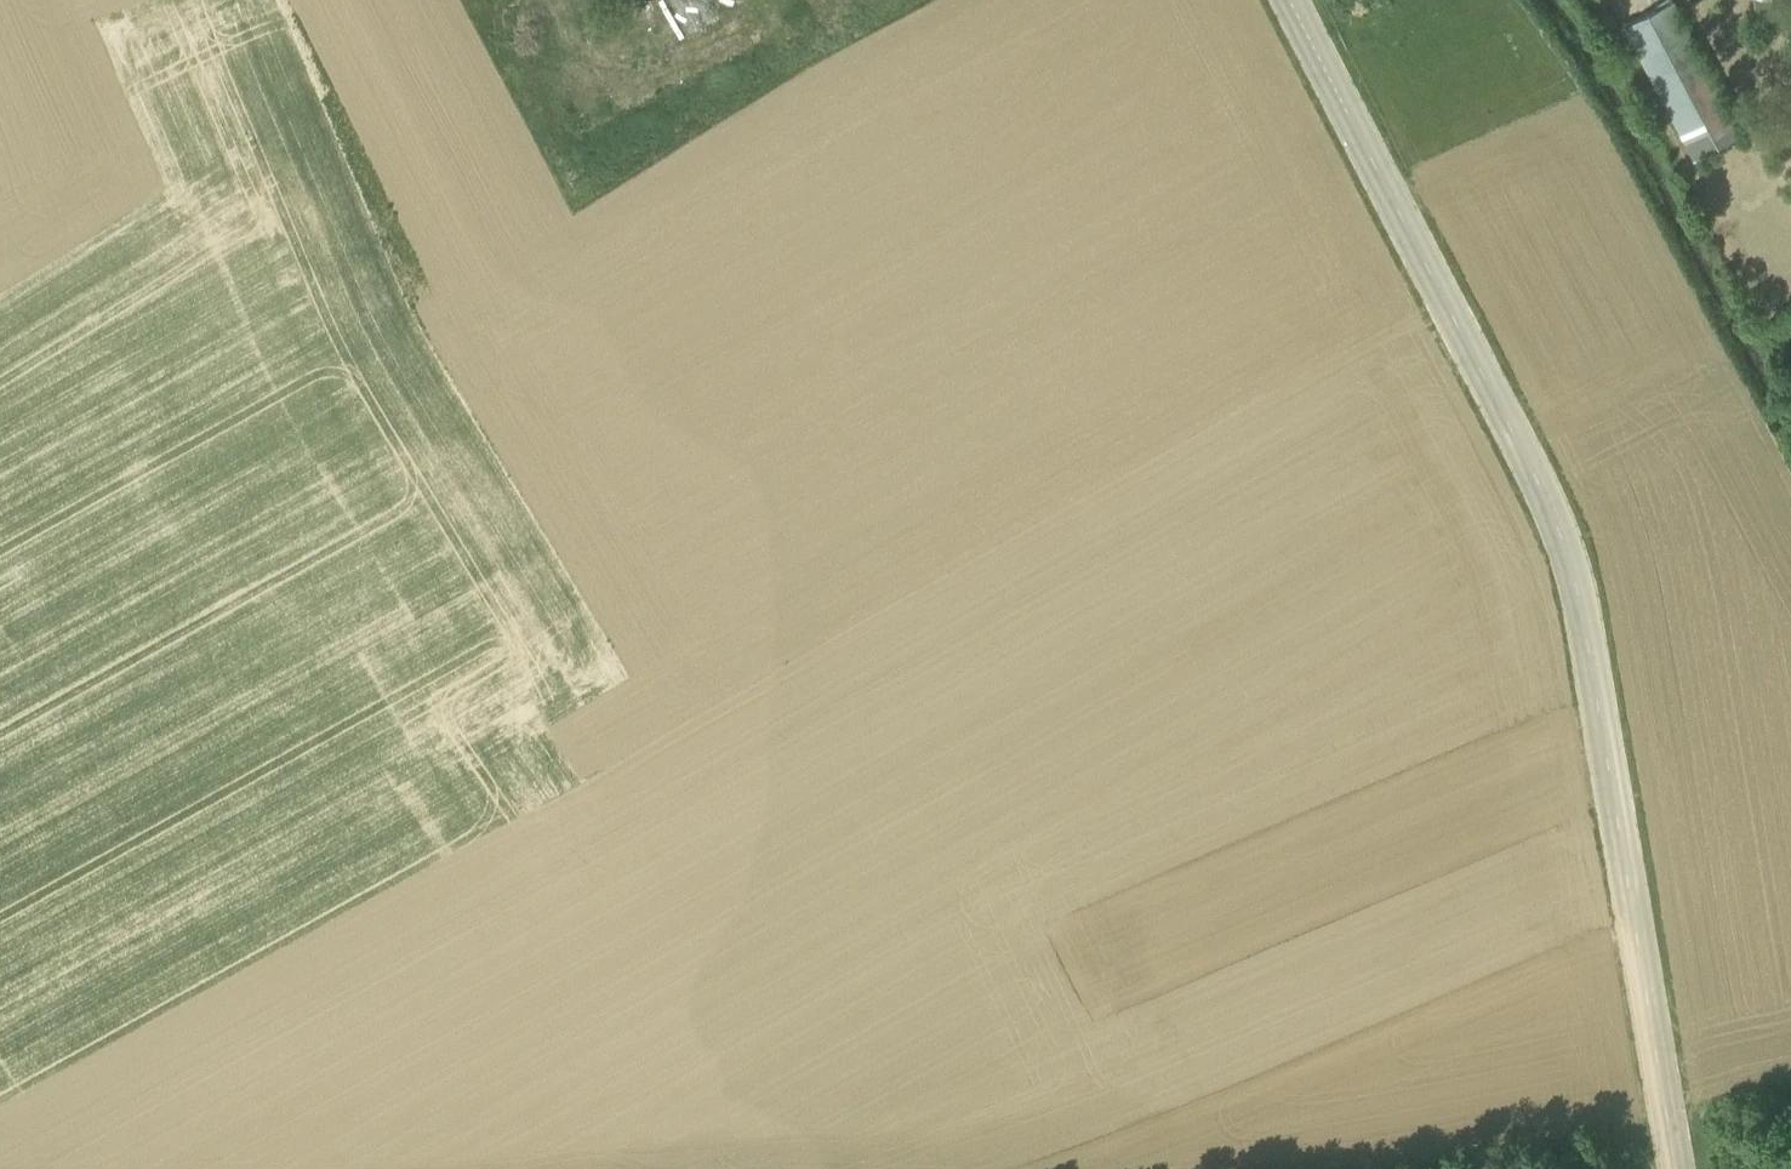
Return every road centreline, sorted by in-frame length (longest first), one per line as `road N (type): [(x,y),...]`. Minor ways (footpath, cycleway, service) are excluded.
road 1 (tertiary): [(1678,1168),(1586,628),(1562,532),(1293,0)]

